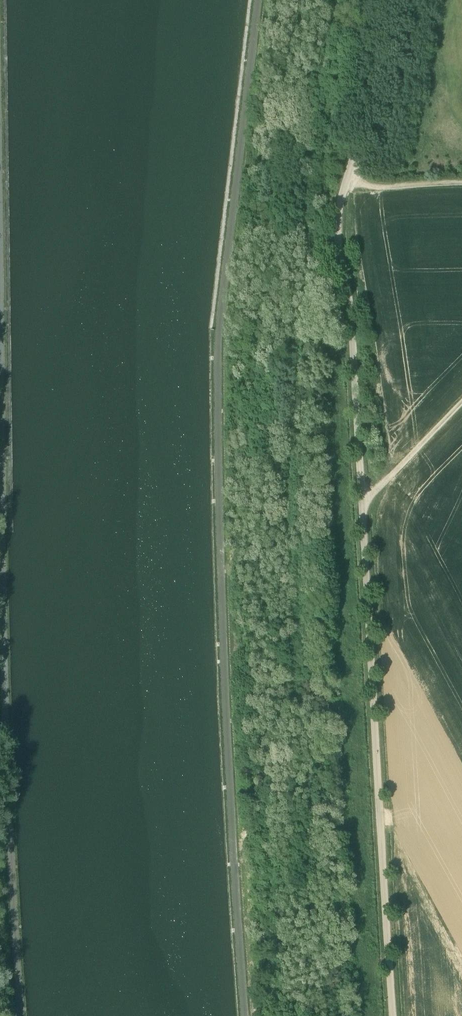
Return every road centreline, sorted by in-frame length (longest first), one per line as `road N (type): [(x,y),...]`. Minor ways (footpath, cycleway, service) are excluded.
road 1 (unclassified): [(390,0),(366,118),(335,213),(349,322),(393,1015)]
road 2 (track): [(461,403),(361,496)]

